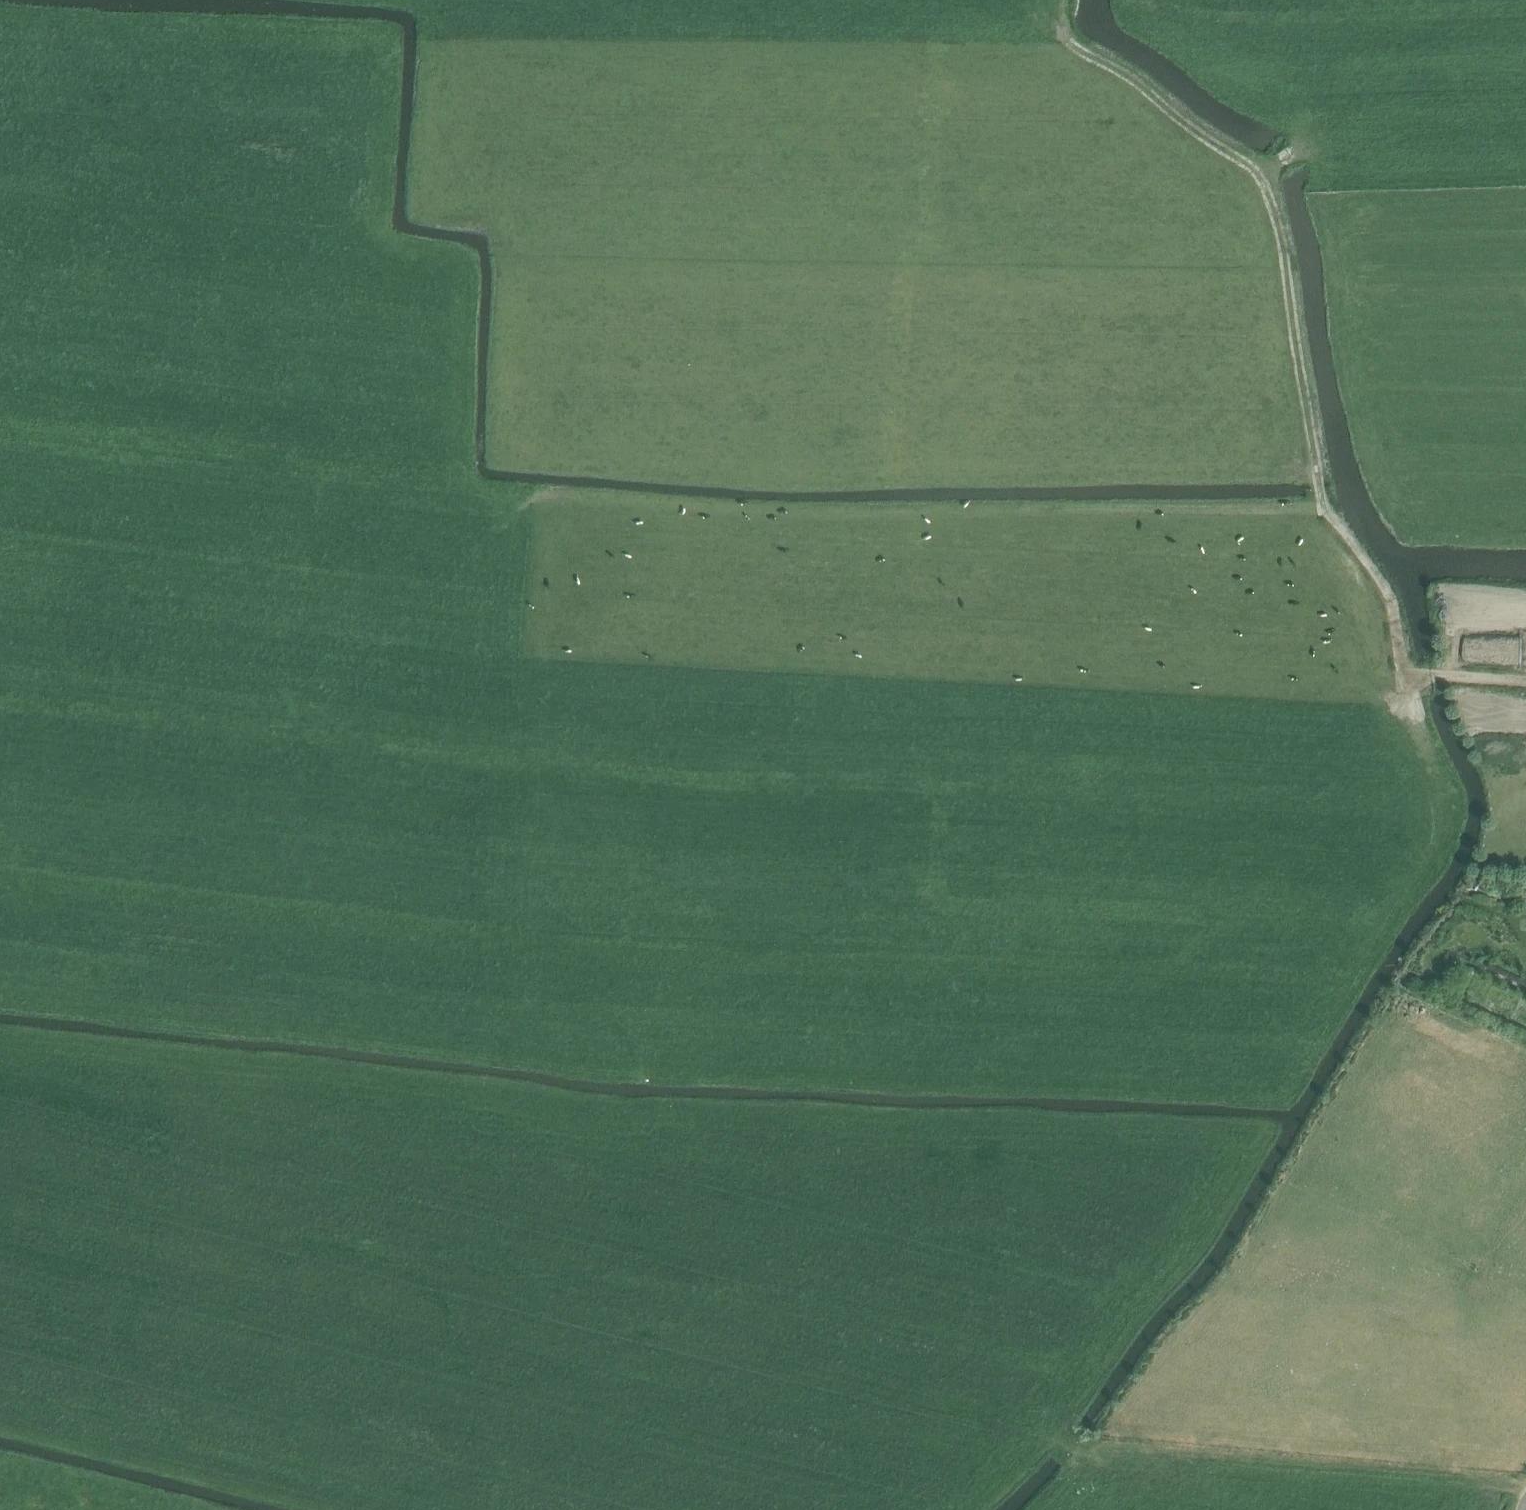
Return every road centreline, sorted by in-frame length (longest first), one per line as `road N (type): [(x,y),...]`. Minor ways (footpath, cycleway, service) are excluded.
road 1 (track): [(1064,0),(1067,44),(1254,170),(1273,203),(1327,514),(1389,593),(1405,675)]
road 2 (track): [(1409,701),(1405,675),(1525,684)]

